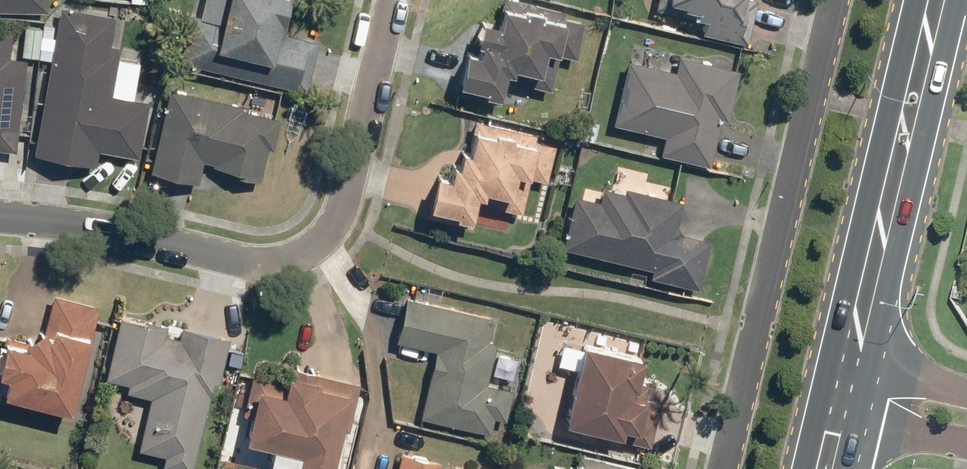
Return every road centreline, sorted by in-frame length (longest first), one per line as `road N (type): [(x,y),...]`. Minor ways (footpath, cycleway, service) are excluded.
road 1 (residential): [(389,0),(342,201),(301,256),(0,211)]
road 2 (residential): [(726,468),(840,0)]
road 3 (secondary): [(938,0),(843,369)]
road 4 (residential): [(966,456),(829,425)]
road 5 (residential): [(843,369),(966,395)]

